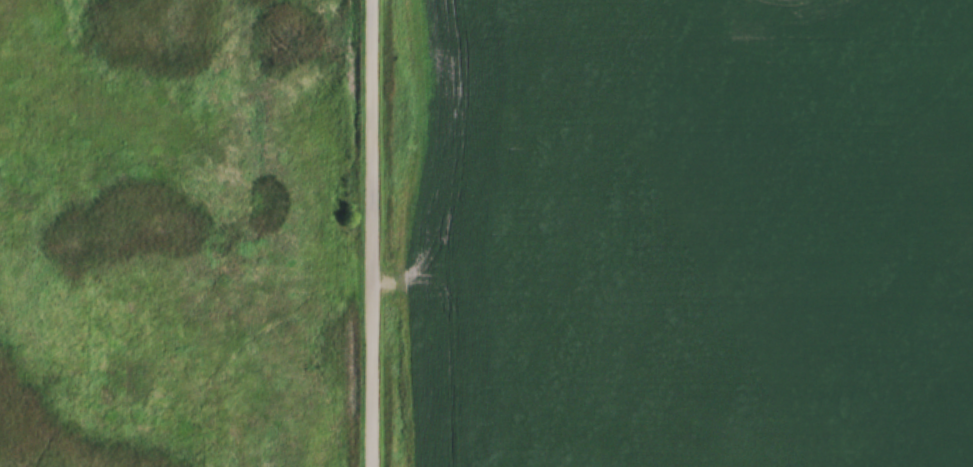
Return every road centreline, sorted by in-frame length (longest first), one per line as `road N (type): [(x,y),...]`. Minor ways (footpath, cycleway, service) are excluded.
road 1 (residential): [(373,466),(375,0)]

